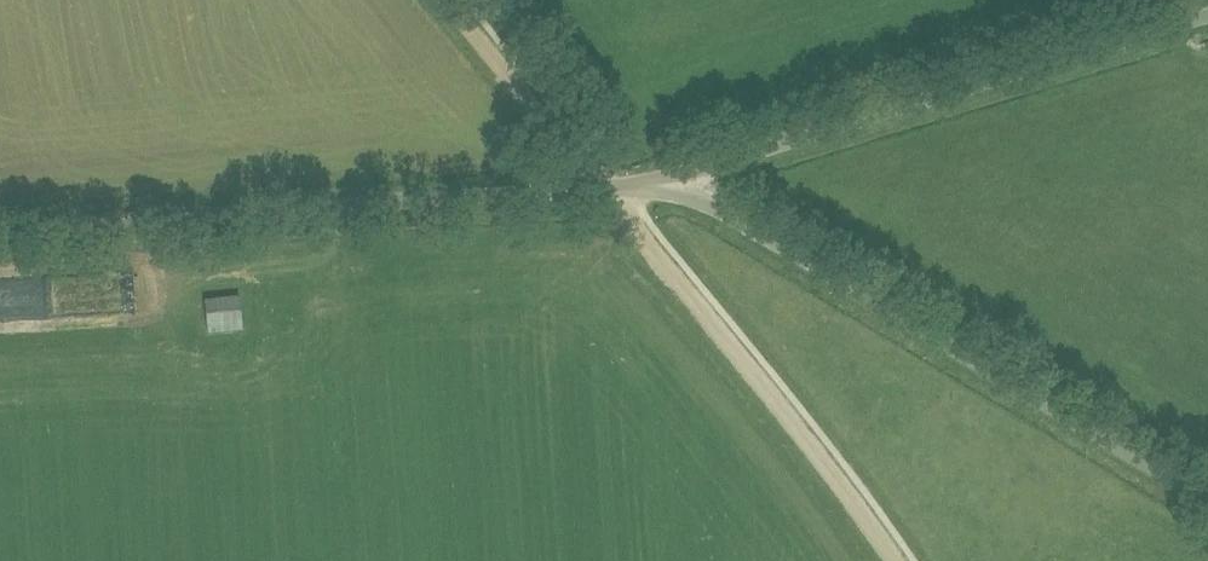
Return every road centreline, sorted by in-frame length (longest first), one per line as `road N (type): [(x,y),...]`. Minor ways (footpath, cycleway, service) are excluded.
road 1 (track): [(448,0),(609,187),(896,560)]
road 2 (unclassified): [(0,231),(627,186),(680,176)]
road 3 (unclassified): [(1207,501),(706,204),(680,176)]
road 4 (unclassified): [(680,176),(1207,16)]

